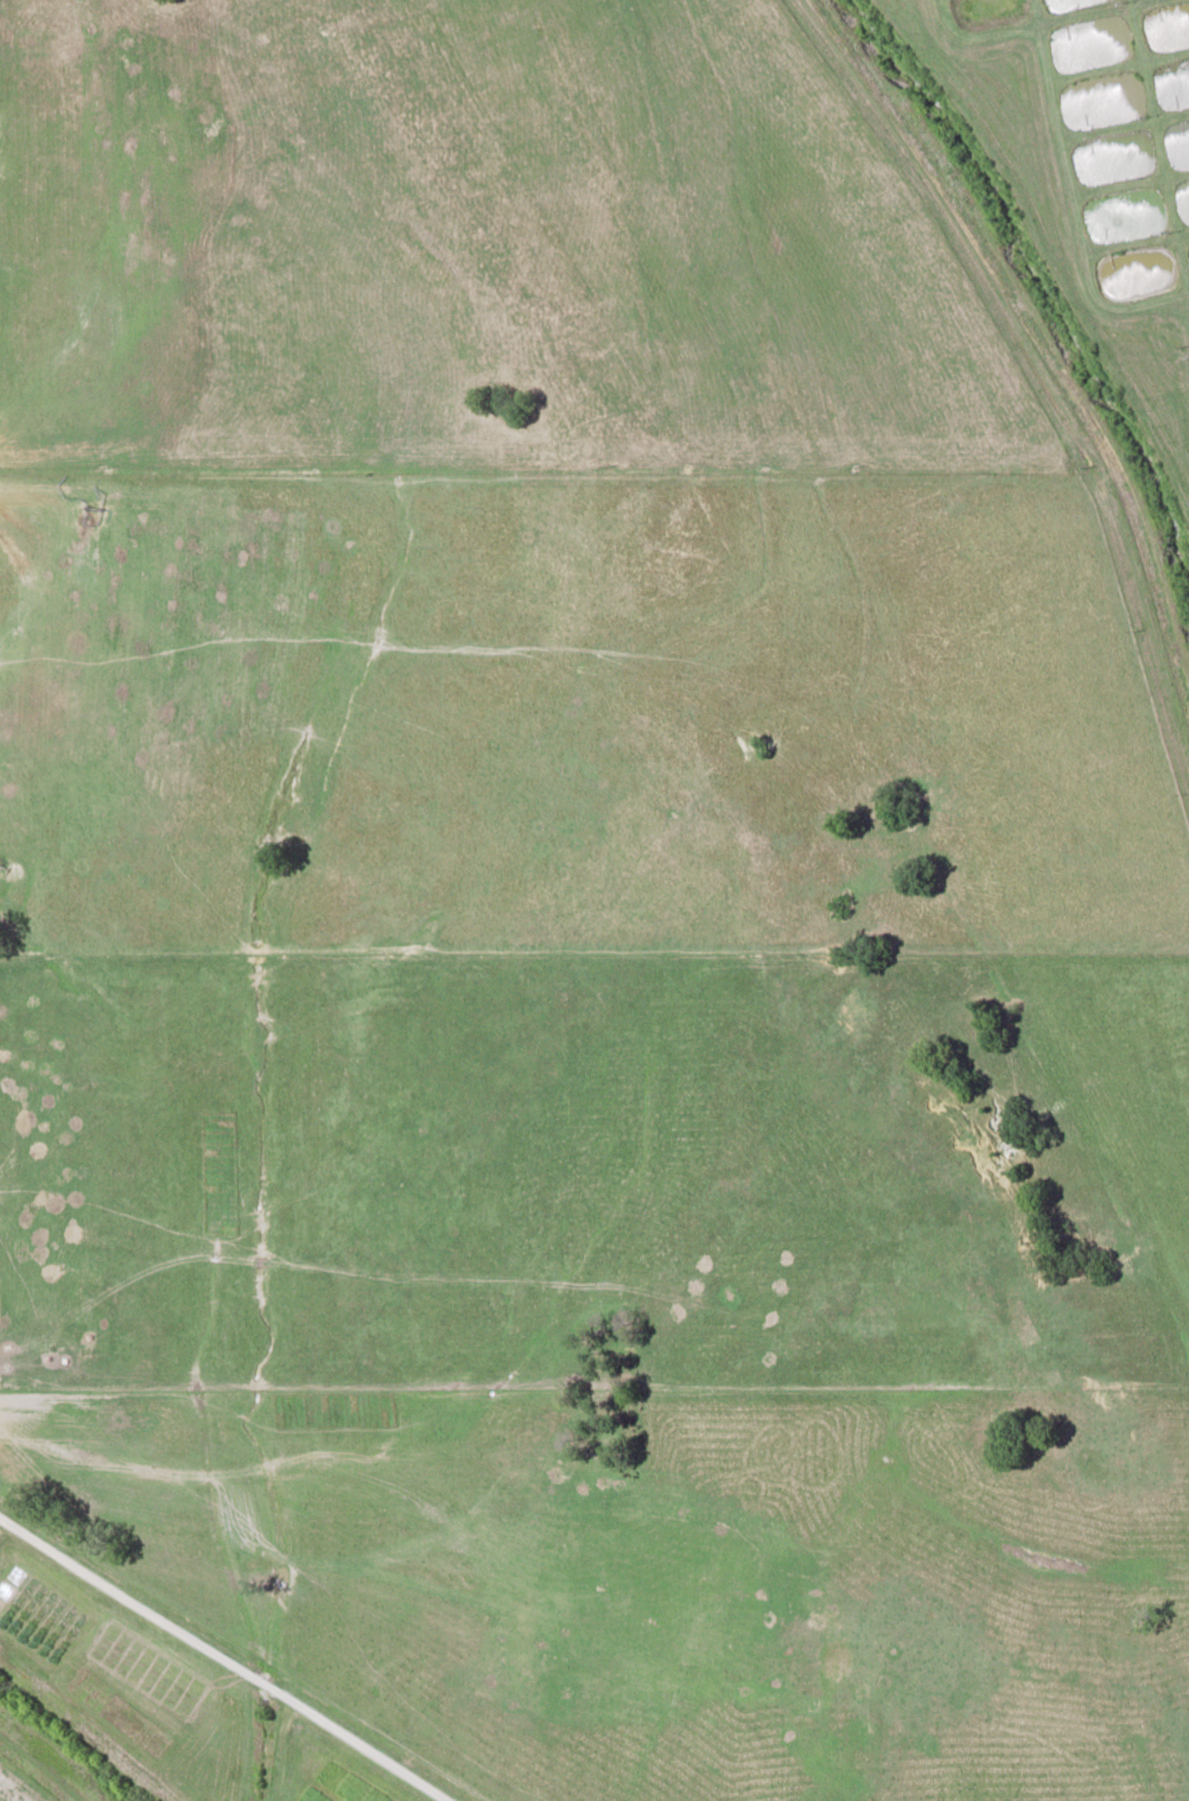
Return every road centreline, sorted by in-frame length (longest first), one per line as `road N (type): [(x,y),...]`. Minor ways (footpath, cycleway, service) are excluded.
road 1 (residential): [(1188,723),(1120,488),(1030,324),(817,0)]
road 2 (residential): [(445,1800),(0,1521)]

